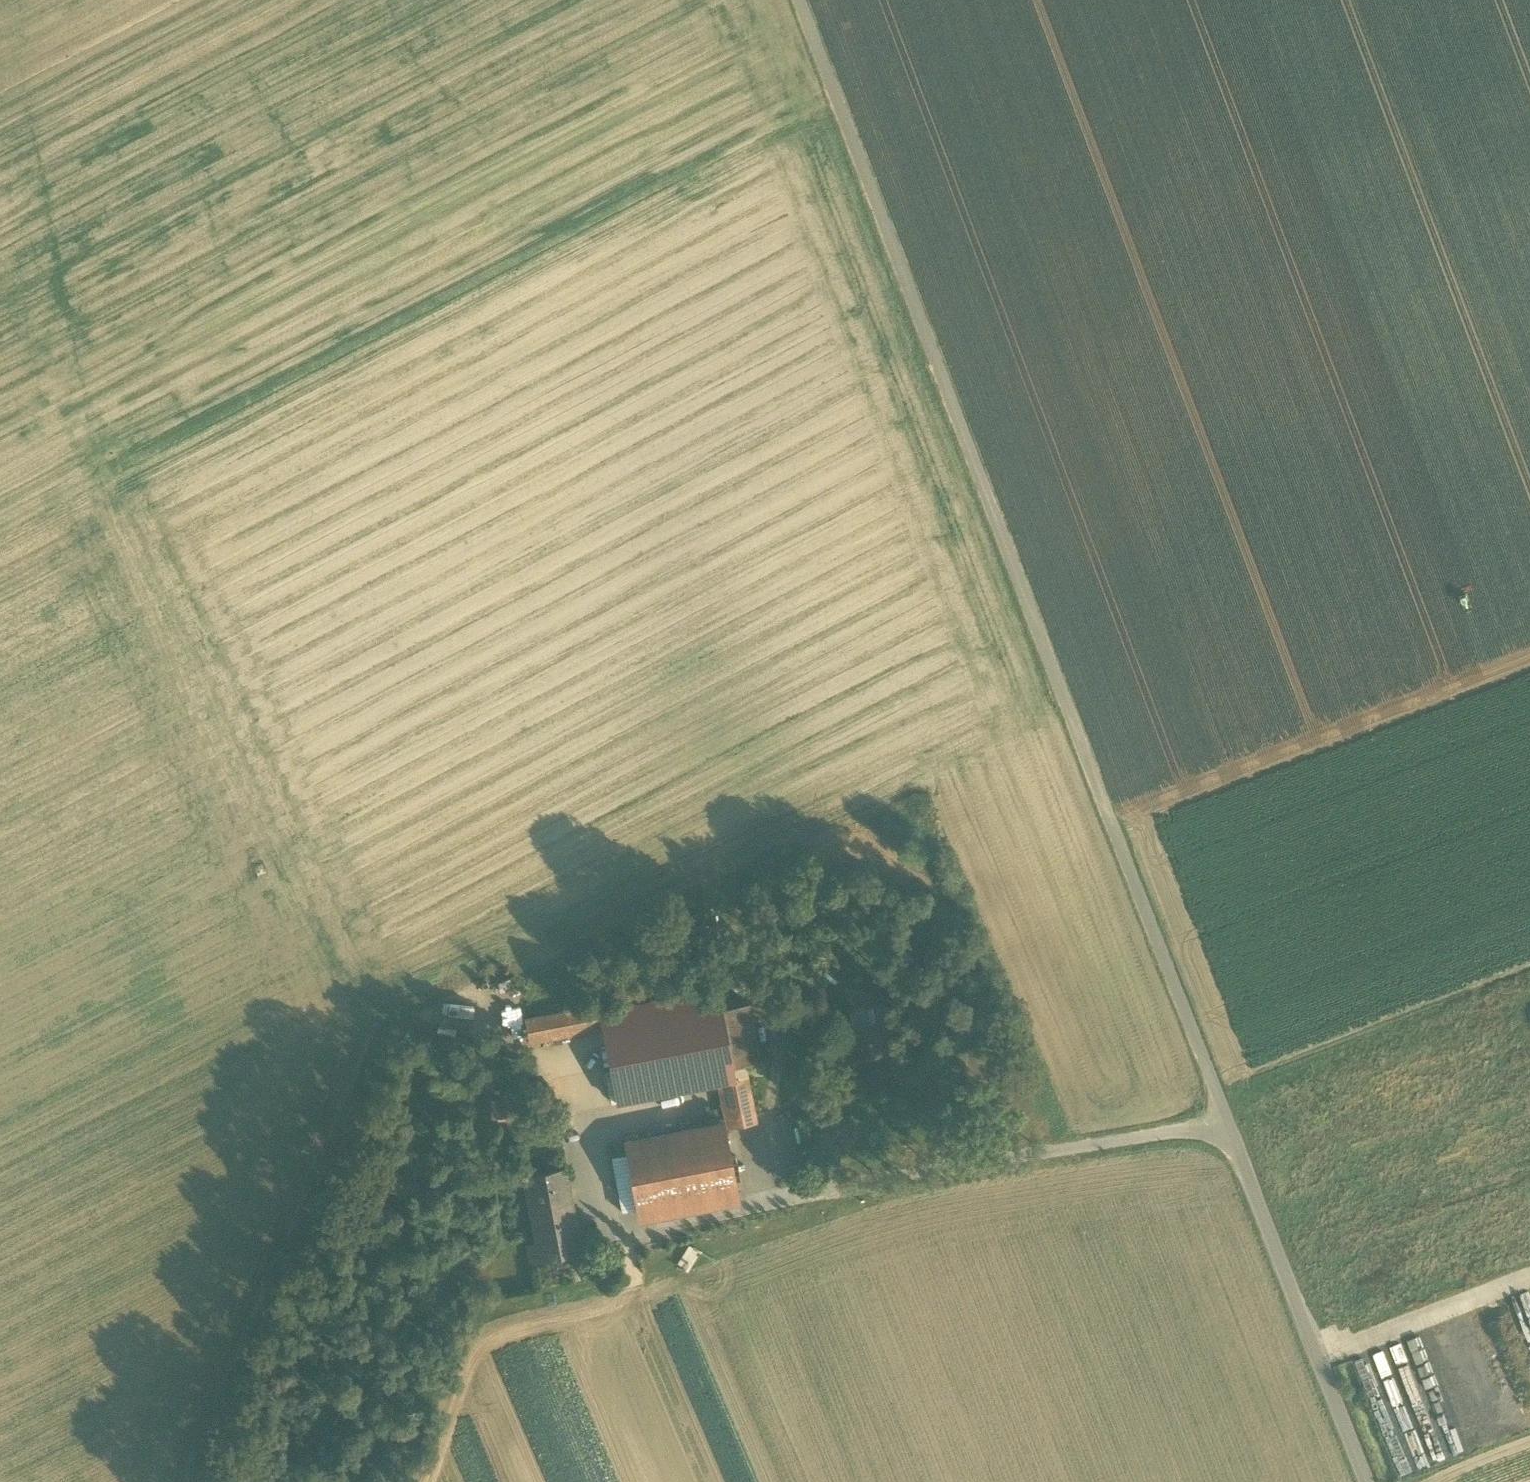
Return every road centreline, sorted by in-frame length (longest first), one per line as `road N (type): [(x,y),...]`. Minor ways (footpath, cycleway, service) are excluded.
road 1 (track): [(799,0),(1227,1126)]

